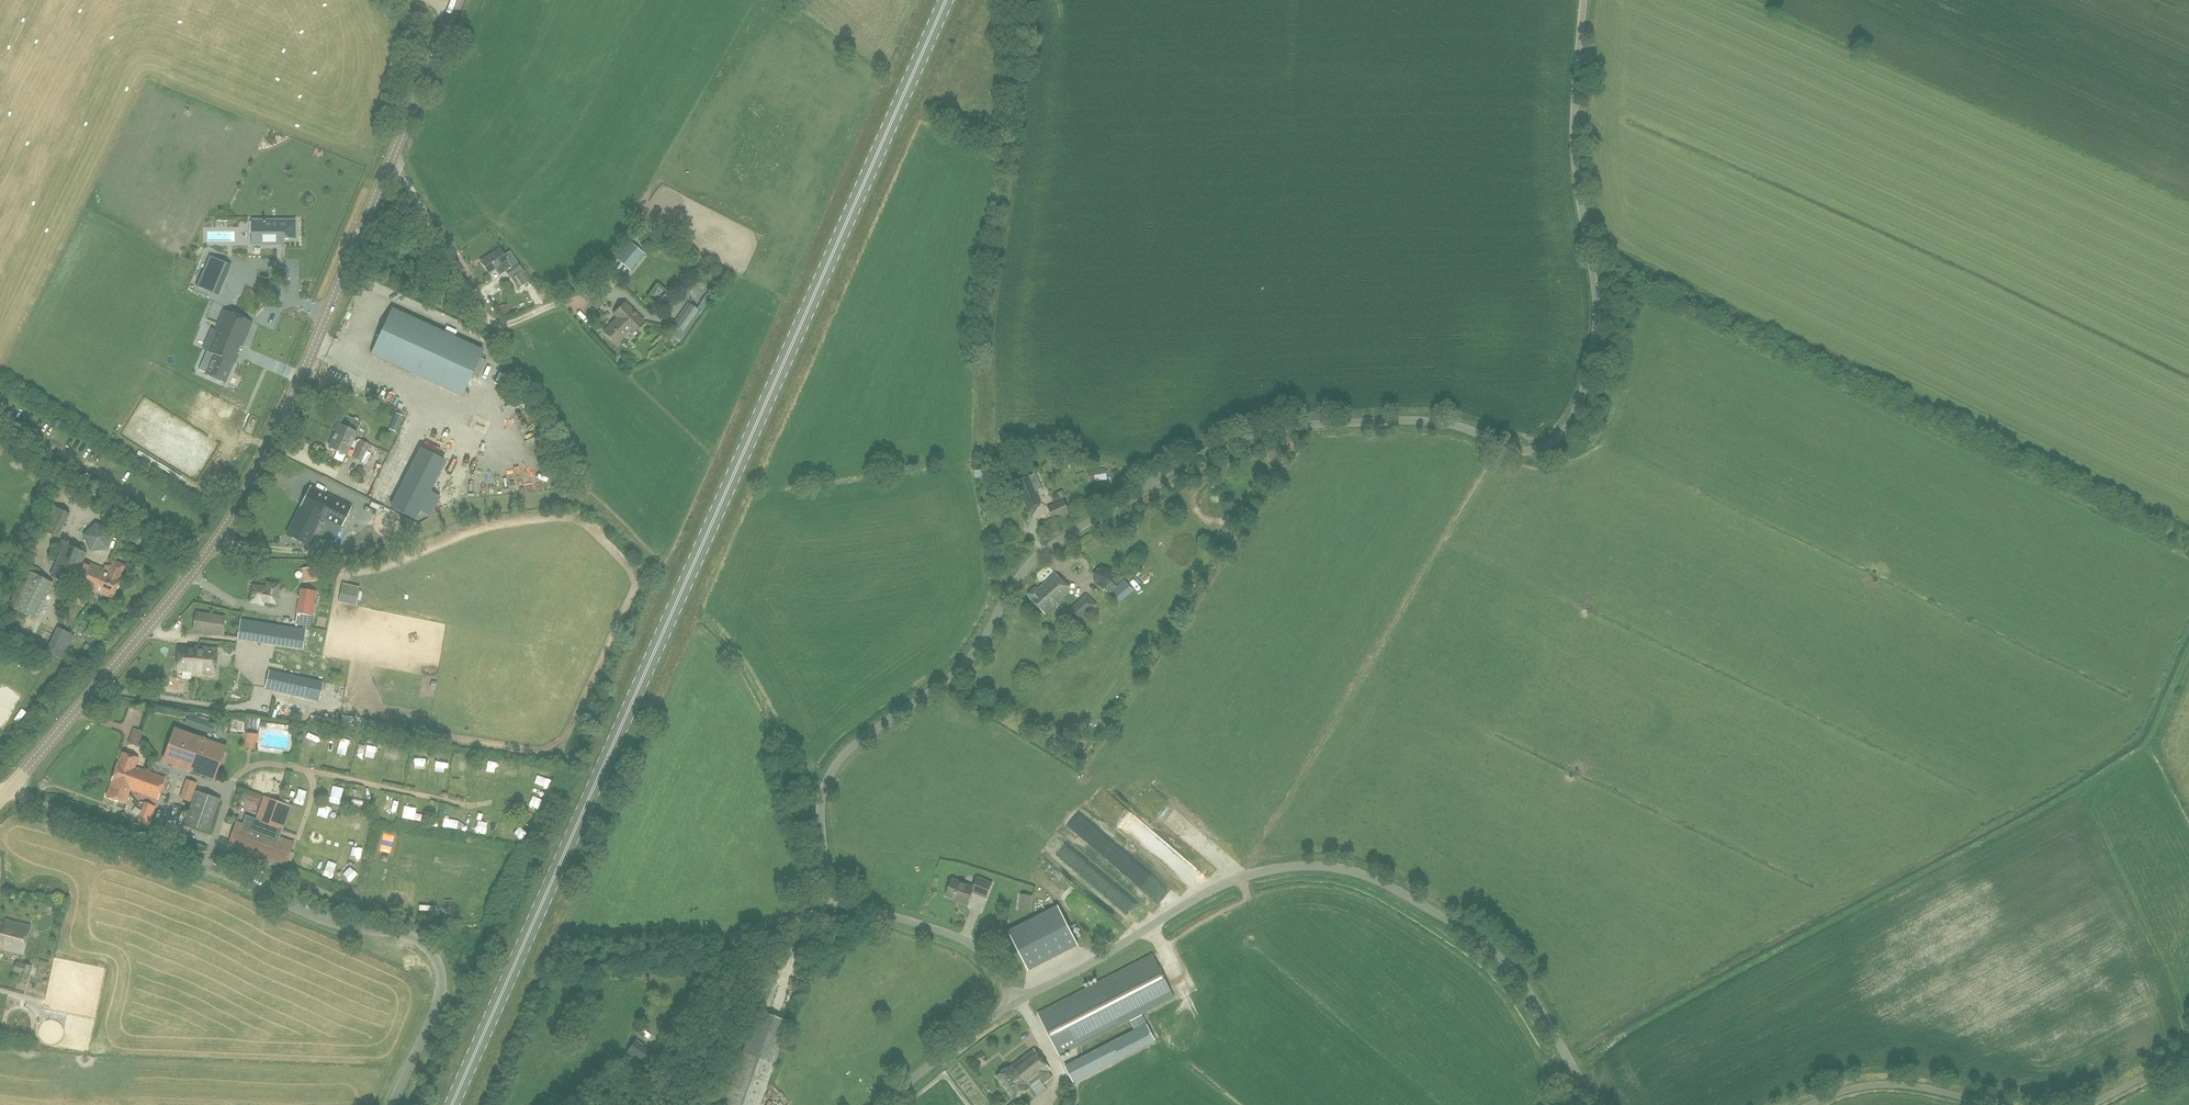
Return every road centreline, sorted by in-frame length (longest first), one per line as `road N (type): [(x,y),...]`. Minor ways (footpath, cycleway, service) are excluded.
road 1 (unclassified): [(836,900),(821,823),(832,771),(857,743),(958,671),(1024,571),(1050,546),(1194,458),(1271,430),(1417,420),(1522,451),(1558,439),(1579,408),(1597,336),(1578,142),(1590,0)]
road 2 (primary): [(453,1104),(946,0)]
road 3 (tertiary): [(8,792),(231,523),(281,424),(453,11)]
road 4 (track): [(2188,678),(2155,745),(2106,778),(1641,1026),(1576,1071)]
road 5 (unclassified): [(1597,1104),(1526,988),(1490,949),(1393,888),(1343,870),(1280,869),(1217,888),(1014,1003)]
road 6 (unclassified): [(392,1104),(436,1006),(442,978),(426,945),(303,911),(8,792)]
road 7 (track): [(561,303),(506,324),(490,320),(406,180),(389,167)]
road 8 (unclassified): [(590,934),(738,929),(836,900)]
road 9 (unclassified): [(1014,1003),(993,962),(968,943),(836,900)]
road 10 (unclassified): [(1810,1104),(1883,1081),(1991,1104)]
road 11 (unclassified): [(884,1104),(1014,1003)]
road 12 (track): [(81,466),(189,535)]

